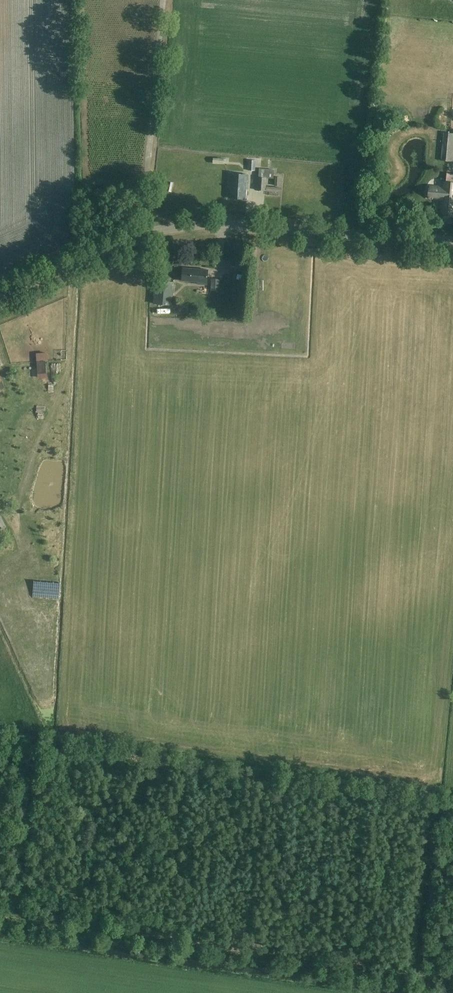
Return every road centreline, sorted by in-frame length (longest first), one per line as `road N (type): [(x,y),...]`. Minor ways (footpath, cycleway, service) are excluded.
road 1 (unclassified): [(0,296),(122,242),(174,228),(452,242)]

